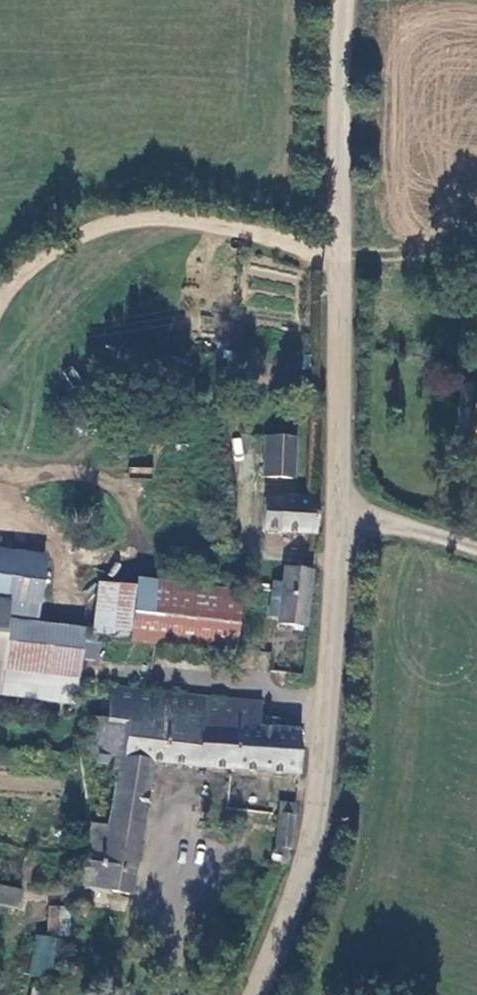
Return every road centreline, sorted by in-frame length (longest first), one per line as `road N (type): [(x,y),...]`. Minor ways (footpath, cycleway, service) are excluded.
road 1 (tertiary): [(342,0),(339,521)]
road 2 (tertiary): [(339,521),(312,845),(255,994)]
road 3 (track): [(0,308),(50,255),(150,219),(340,254)]
road 4 (unclassified): [(339,521),(415,526),(476,548)]

